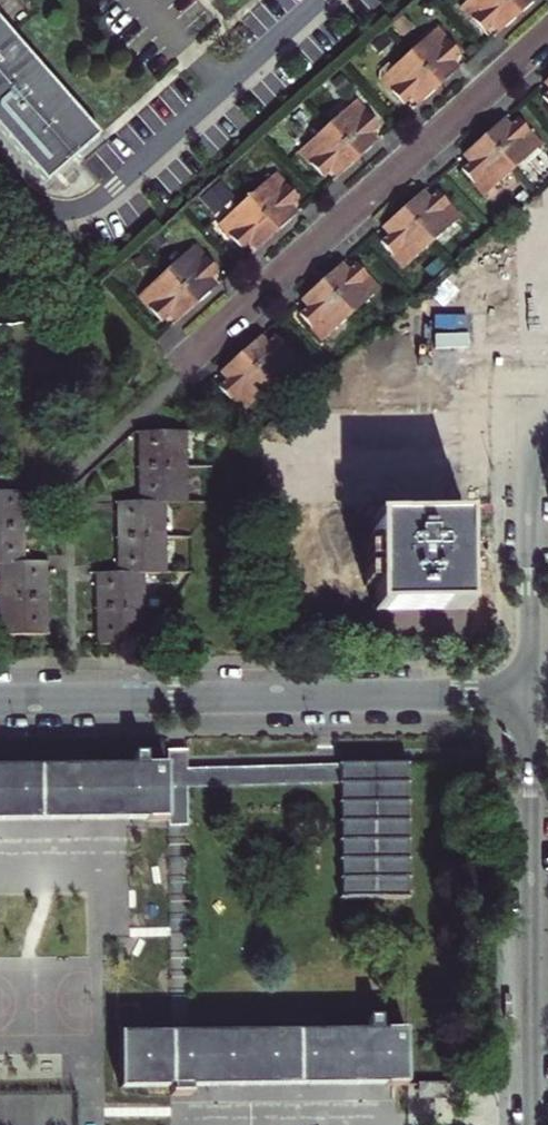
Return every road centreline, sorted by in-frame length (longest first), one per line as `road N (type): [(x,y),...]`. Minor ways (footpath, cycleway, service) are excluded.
road 1 (residential): [(530,696),(0,702)]
road 2 (residential): [(184,366),(547,37)]
road 3 (residential): [(530,696),(532,1124)]
road 4 (residential): [(547,430),(530,465),(530,696)]

